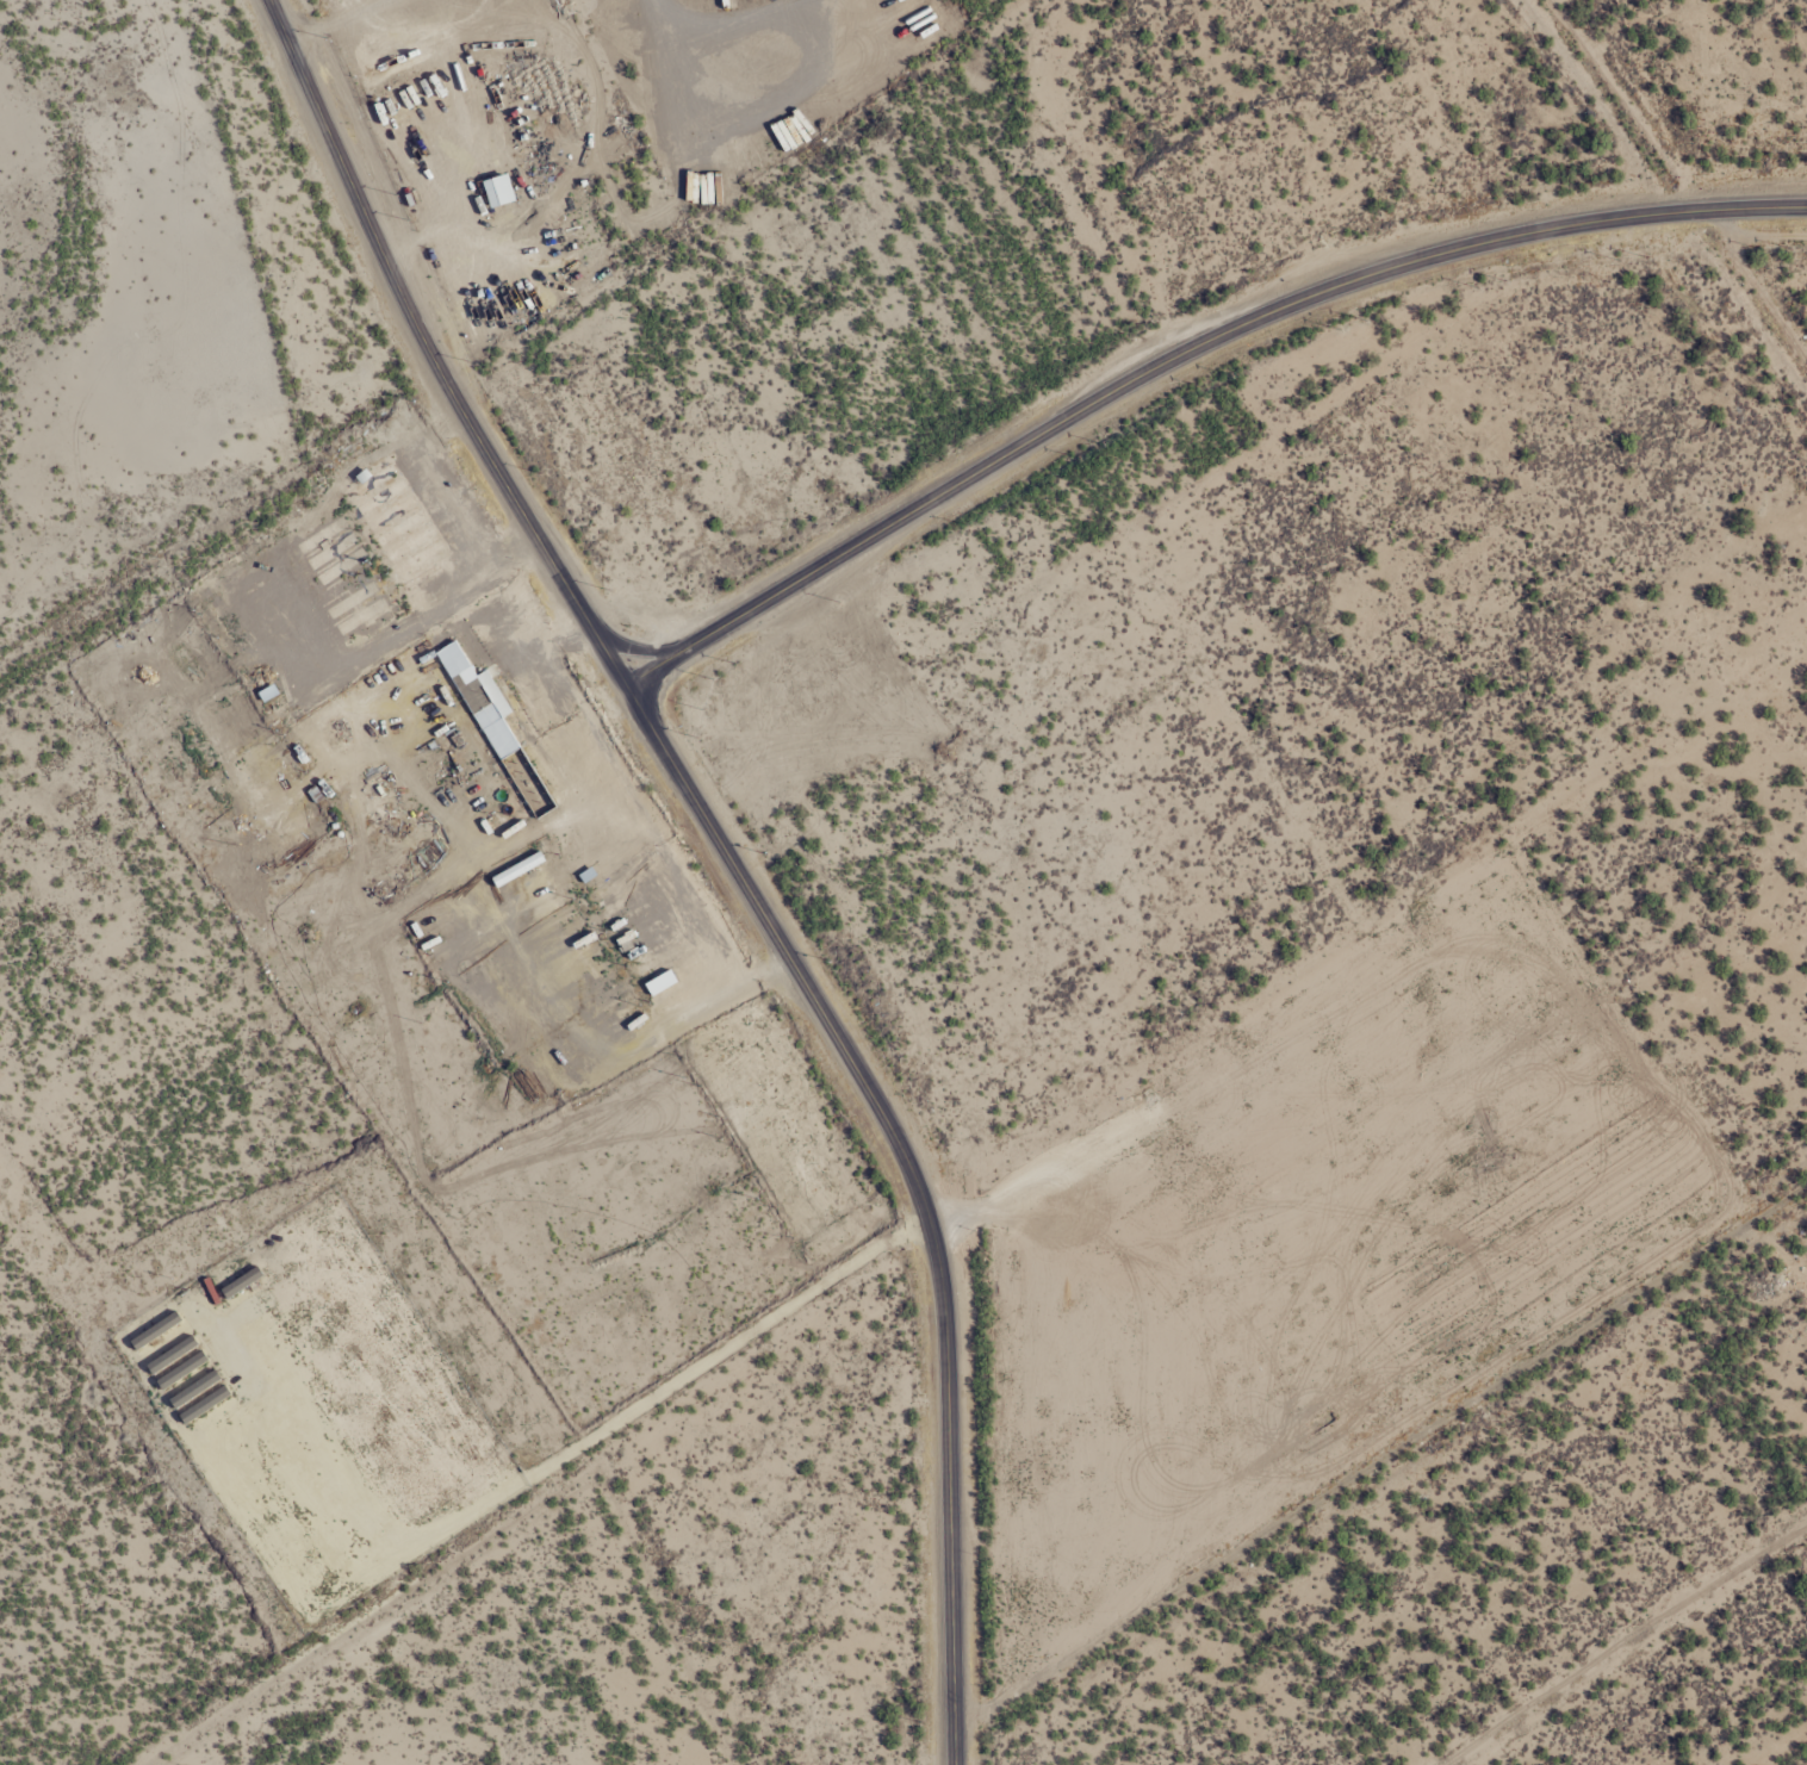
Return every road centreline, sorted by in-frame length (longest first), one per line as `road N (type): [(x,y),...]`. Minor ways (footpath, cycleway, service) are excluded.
road 1 (tertiary): [(625,685),(1150,369),(1268,312),(1396,266),(1542,228),(1806,205)]
road 2 (tertiary): [(625,685),(874,1098),(925,1205),(942,1269),(949,1764)]
road 3 (tertiary): [(269,0),(424,342),(625,685)]

